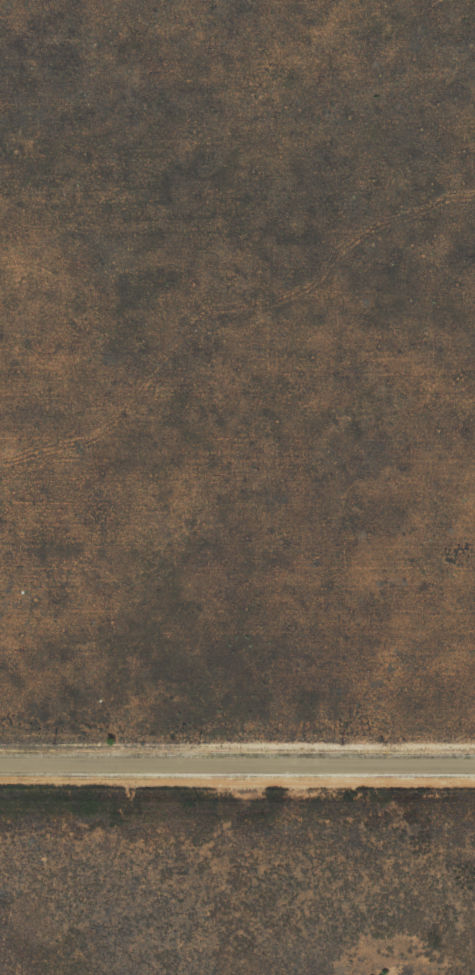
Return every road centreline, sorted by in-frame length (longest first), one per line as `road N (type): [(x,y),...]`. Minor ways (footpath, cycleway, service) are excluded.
road 1 (residential): [(0,748),(474,740)]

